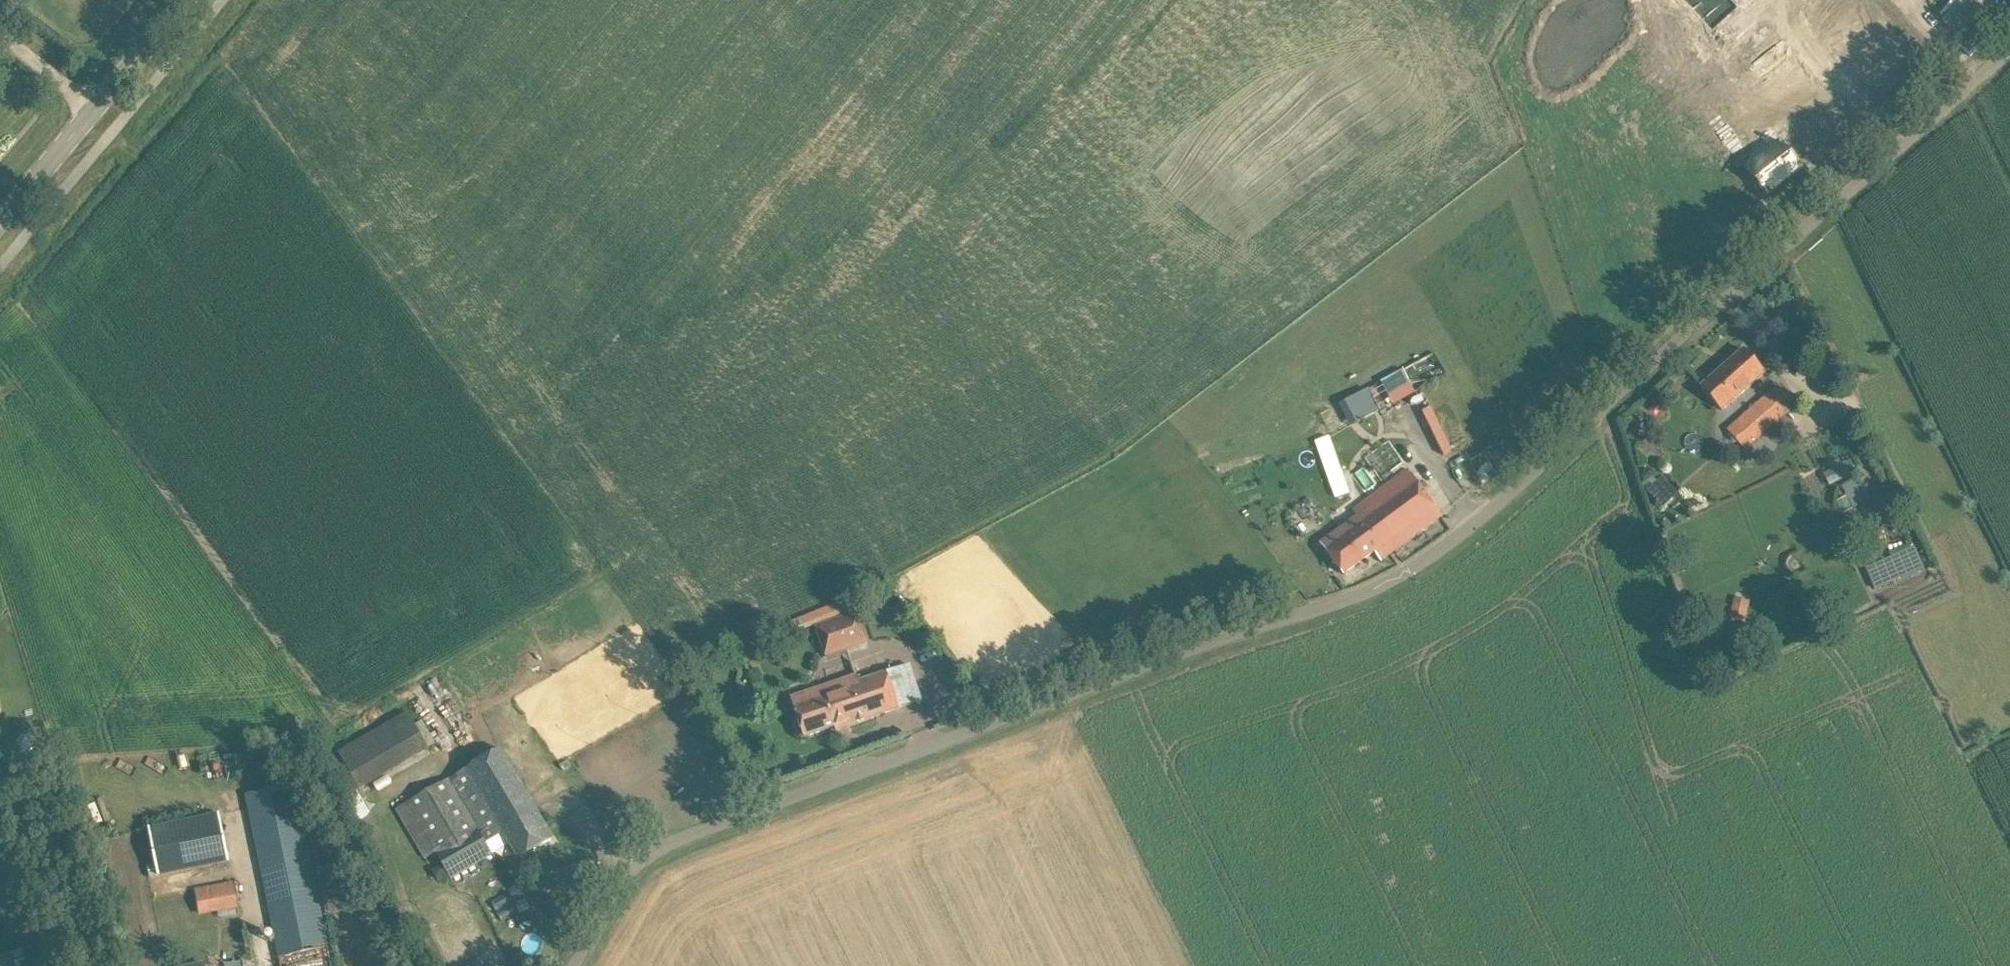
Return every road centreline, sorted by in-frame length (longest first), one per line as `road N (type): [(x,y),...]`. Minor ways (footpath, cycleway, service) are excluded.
road 1 (unclassified): [(556,965),(651,850),(1366,593),(1486,513),(2009,54)]
road 2 (tertiary): [(0,214),(179,0)]

